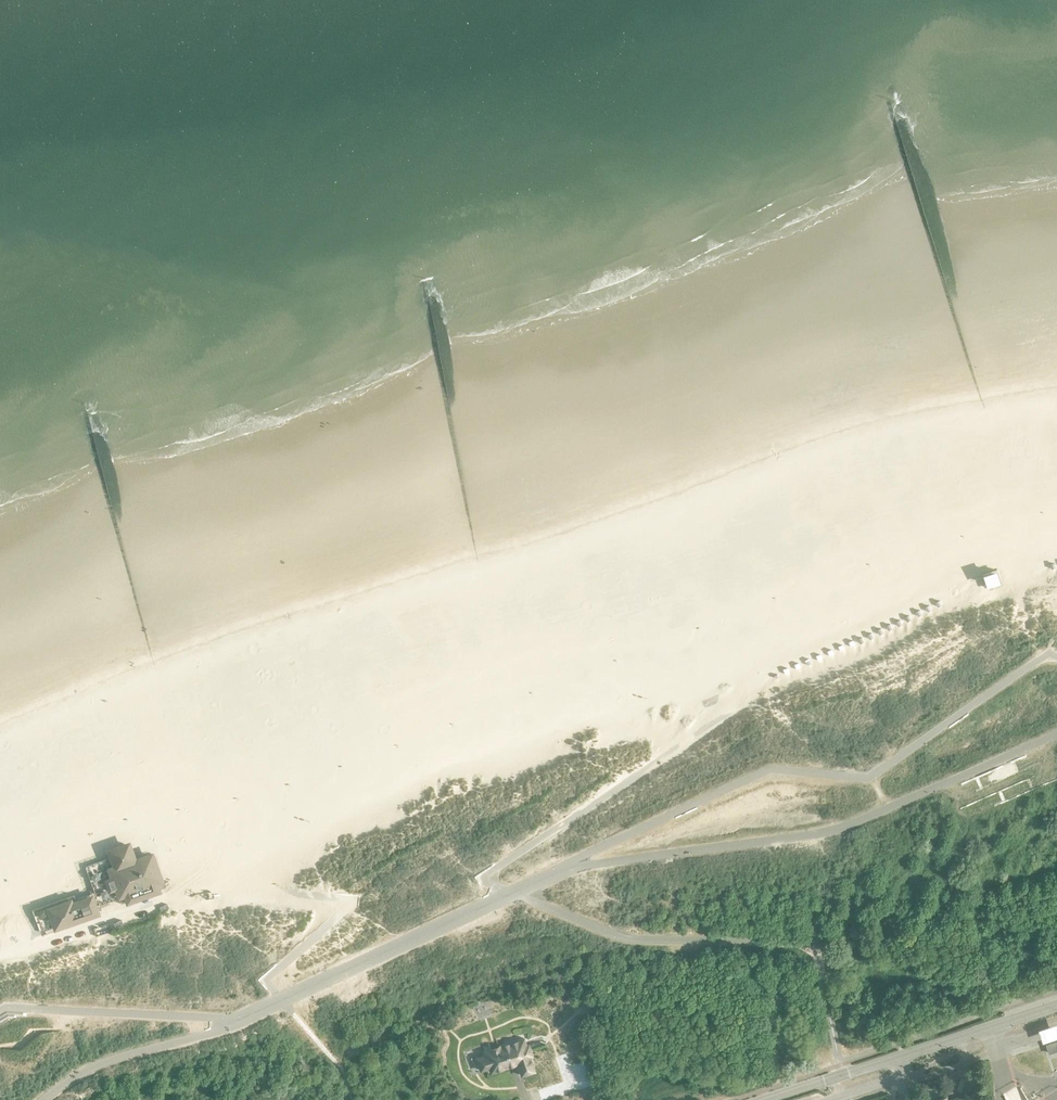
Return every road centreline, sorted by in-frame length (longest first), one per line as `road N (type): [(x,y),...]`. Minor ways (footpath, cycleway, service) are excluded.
road 1 (track): [(511,895),(630,940),(803,944),(815,954),(837,1067)]
road 2 (tertiary): [(771,1099),(902,1058)]

